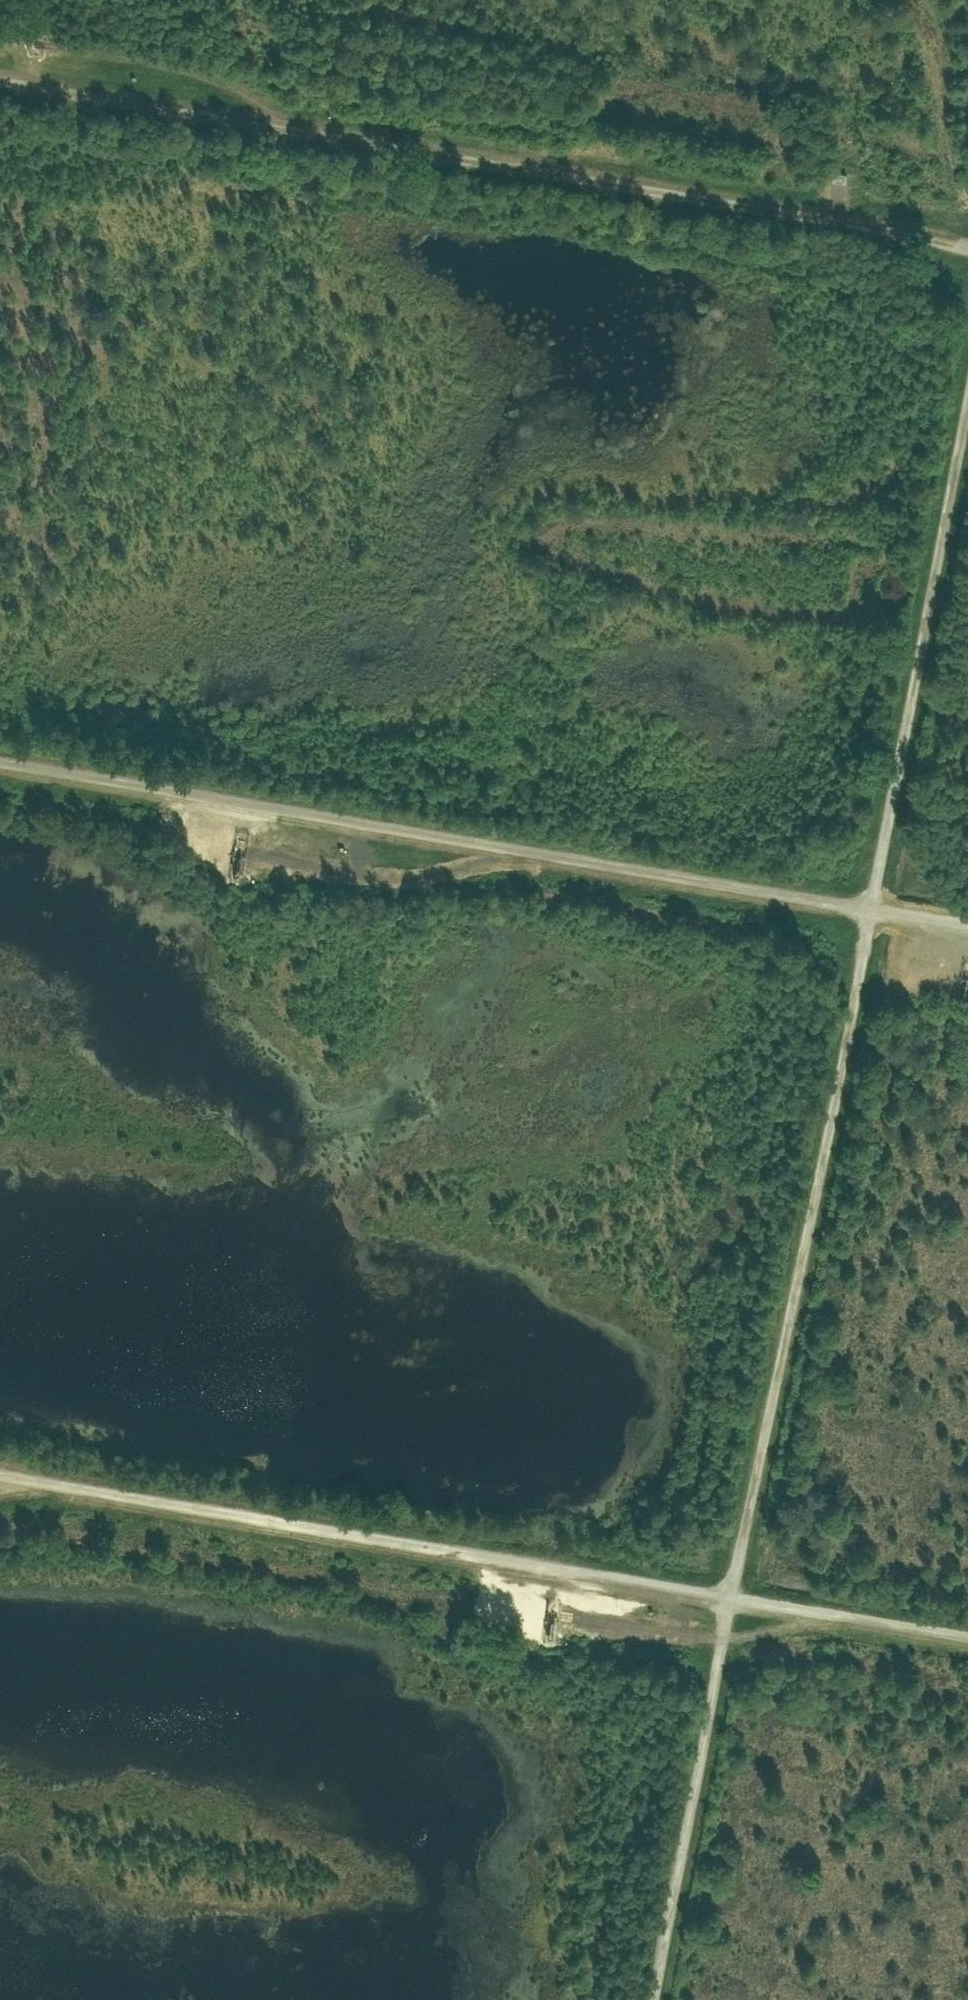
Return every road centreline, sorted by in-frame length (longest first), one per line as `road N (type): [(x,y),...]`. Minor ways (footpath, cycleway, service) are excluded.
road 1 (track): [(655,1999),(967,431)]
road 2 (track): [(967,243),(0,76)]
road 3 (track): [(0,754),(967,917)]
road 4 (track): [(967,1633),(0,1470)]
road 5 (track): [(533,845),(356,867),(271,855)]
road 6 (track): [(287,126),(193,71),(48,45)]

